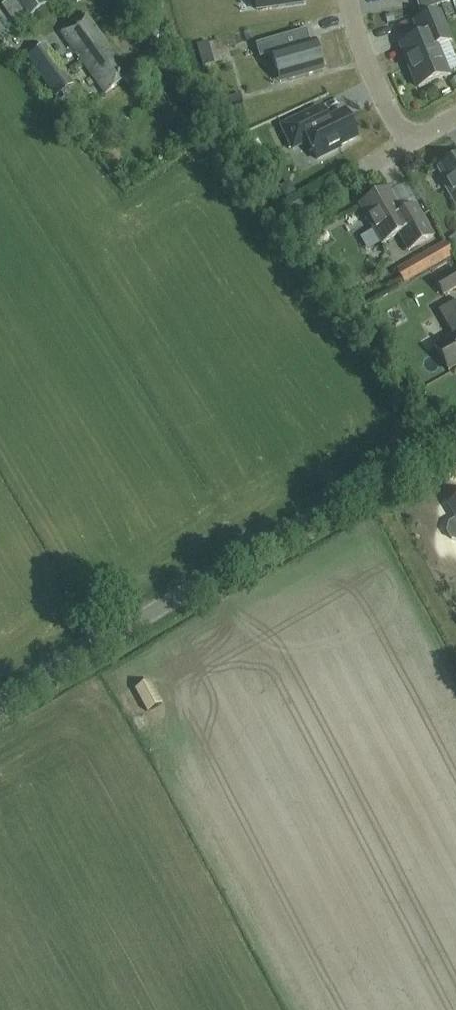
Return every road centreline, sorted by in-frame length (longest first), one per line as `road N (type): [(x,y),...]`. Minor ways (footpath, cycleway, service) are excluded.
road 1 (tertiary): [(0,701),(455,434)]
road 2 (residential): [(409,141),(369,68),(347,0)]

